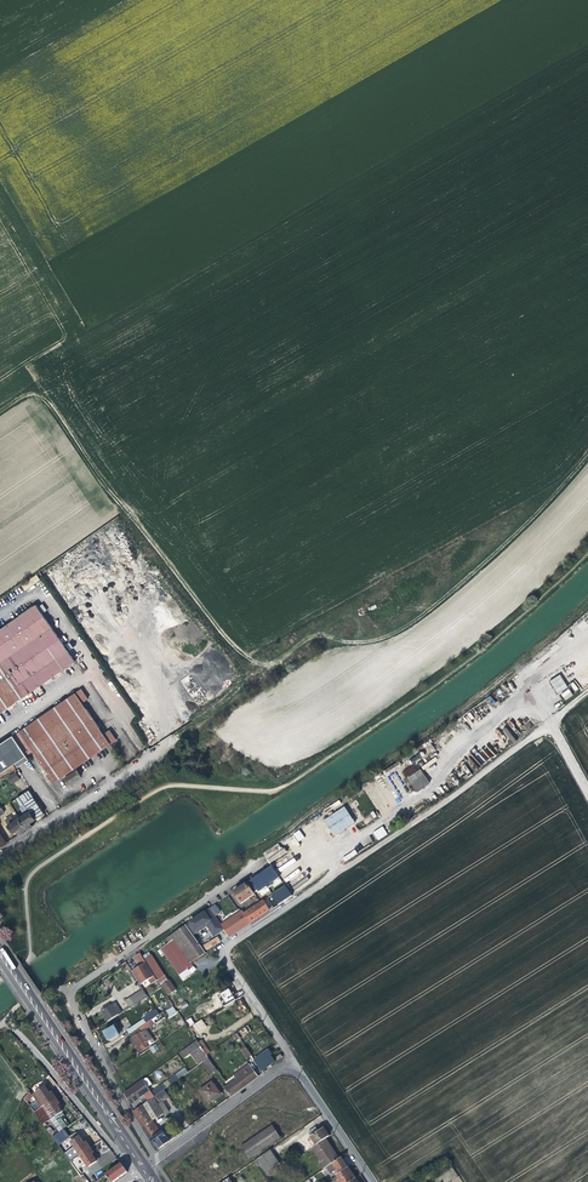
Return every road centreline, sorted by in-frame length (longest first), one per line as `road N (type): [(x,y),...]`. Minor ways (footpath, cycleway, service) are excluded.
road 1 (track): [(248,694),(326,643),(344,638),(371,654),(528,524),(587,456)]
road 2 (residential): [(262,860),(68,992),(154,1159)]
road 3 (track): [(0,411),(18,399),(42,399),(248,694)]
road 4 (track): [(587,553),(459,671),(284,790)]
road 5 (track): [(300,897),(447,808),(587,697)]
road 6 (secondary): [(142,1168),(0,957)]
road 7 (residential): [(300,897),(219,951),(293,1061)]
road 8 (residential): [(0,860),(157,756)]
road 9 (residential): [(154,1159),(293,1061)]
road 10 (residential): [(293,1061),(374,1181)]

